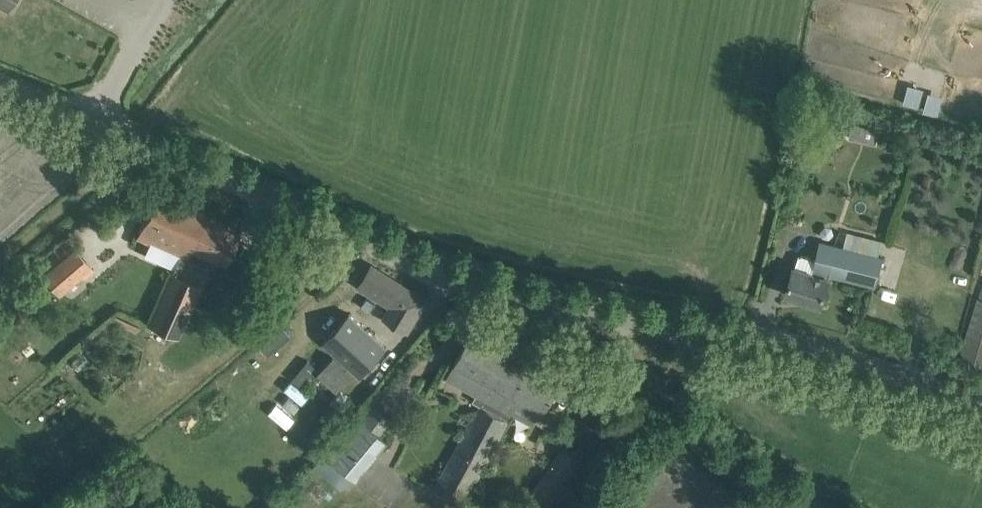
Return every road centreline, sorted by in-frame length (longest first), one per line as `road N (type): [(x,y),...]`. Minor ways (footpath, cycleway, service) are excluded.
road 1 (unclassified): [(981,405),(848,355),(755,335),(609,320),(435,271),(0,80)]

